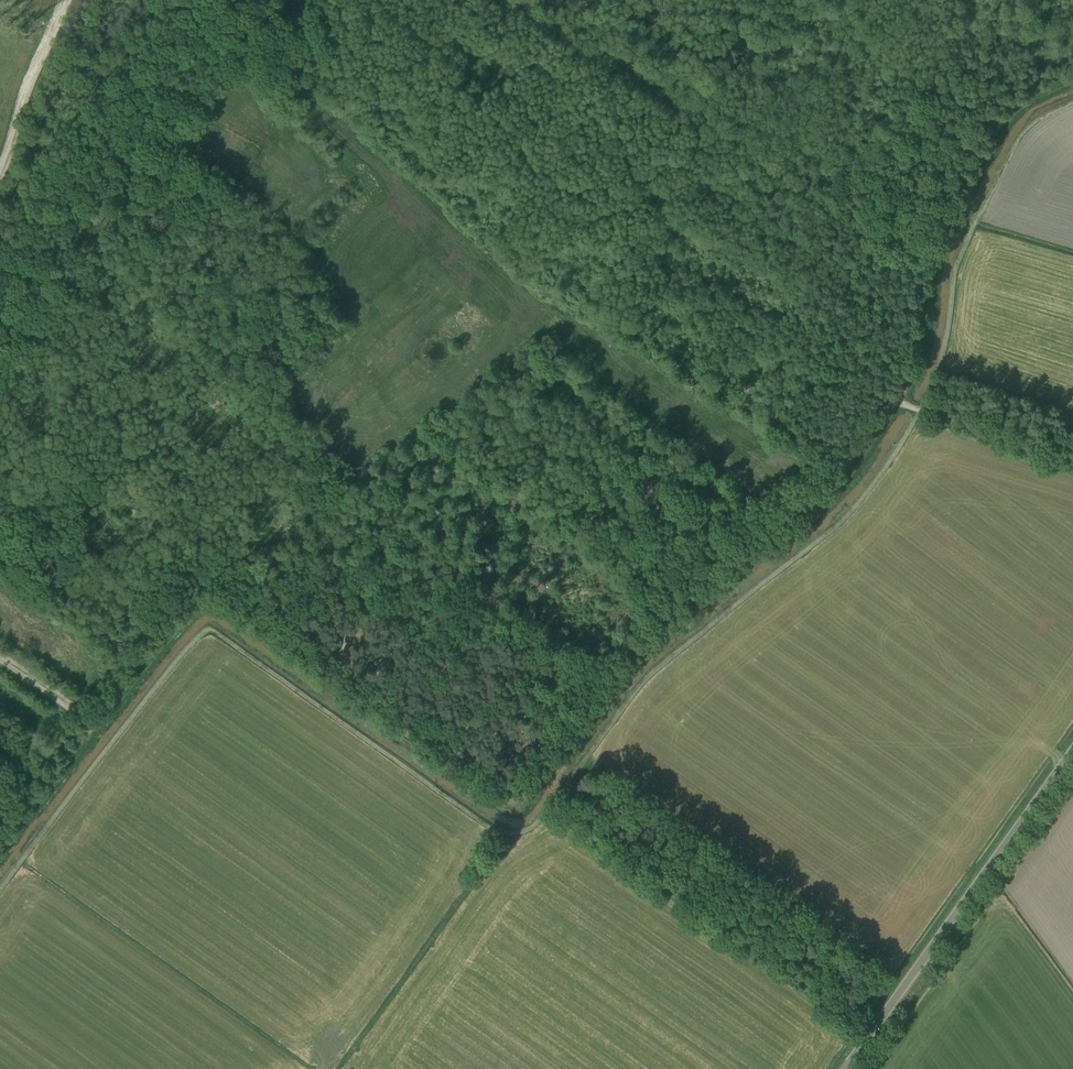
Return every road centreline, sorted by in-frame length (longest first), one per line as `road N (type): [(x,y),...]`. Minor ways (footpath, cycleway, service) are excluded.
road 1 (unclassified): [(844,1068),(1072,747)]

